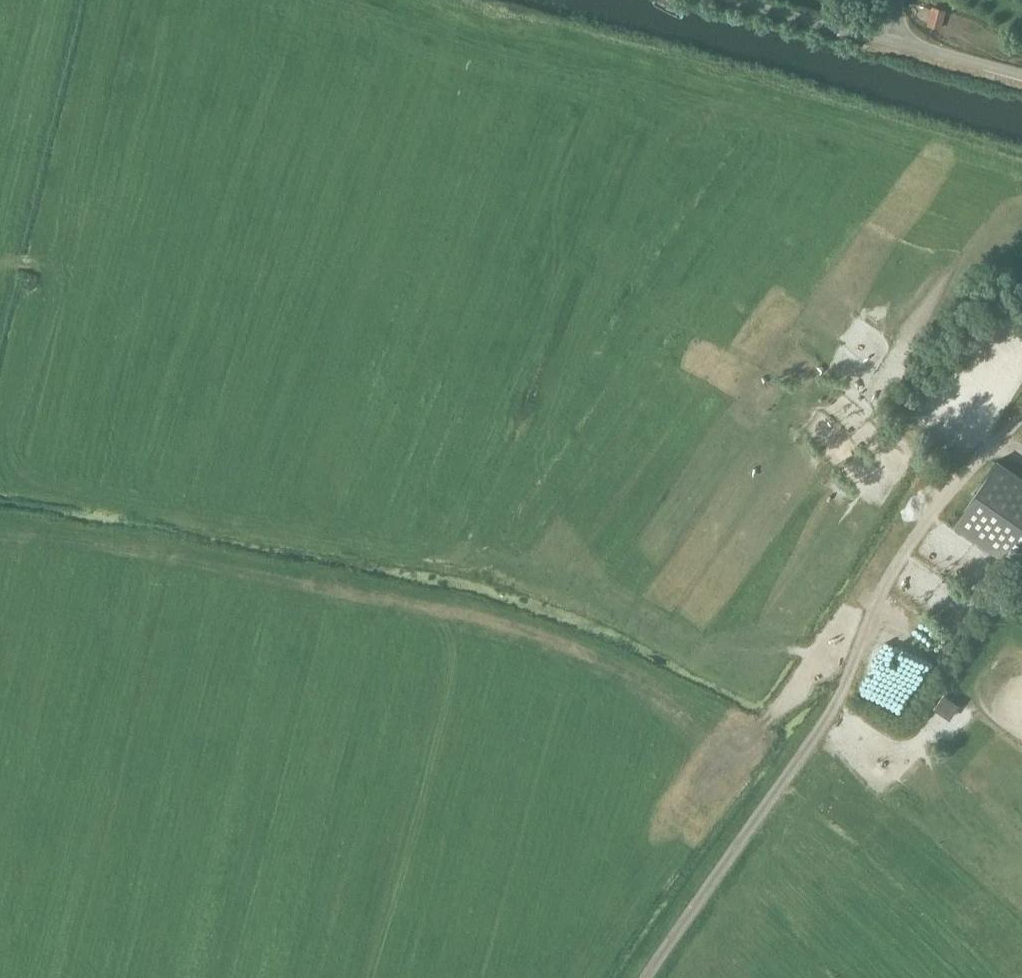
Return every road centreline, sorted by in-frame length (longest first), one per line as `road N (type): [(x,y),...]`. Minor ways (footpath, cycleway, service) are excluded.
road 1 (track): [(642,977),(832,707),(870,612)]

